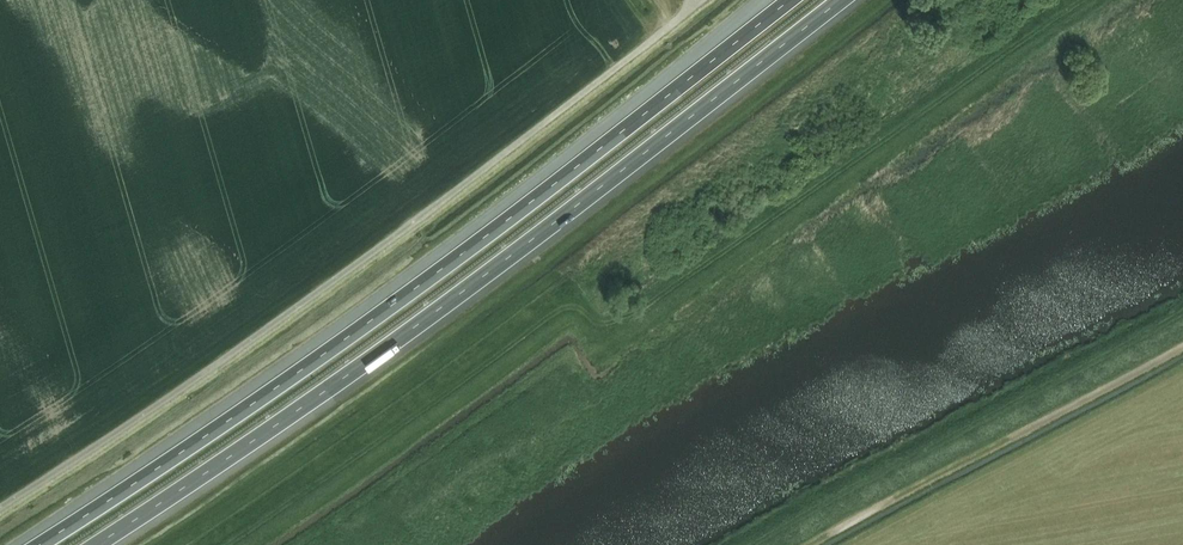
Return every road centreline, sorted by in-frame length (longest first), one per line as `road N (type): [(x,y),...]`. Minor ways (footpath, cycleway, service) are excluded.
road 1 (motorway): [(790,0),(460,258),(39,544)]
road 2 (motorway): [(96,544),(464,294),(840,0)]
road 3 (unclassified): [(0,508),(376,251),(692,9)]

